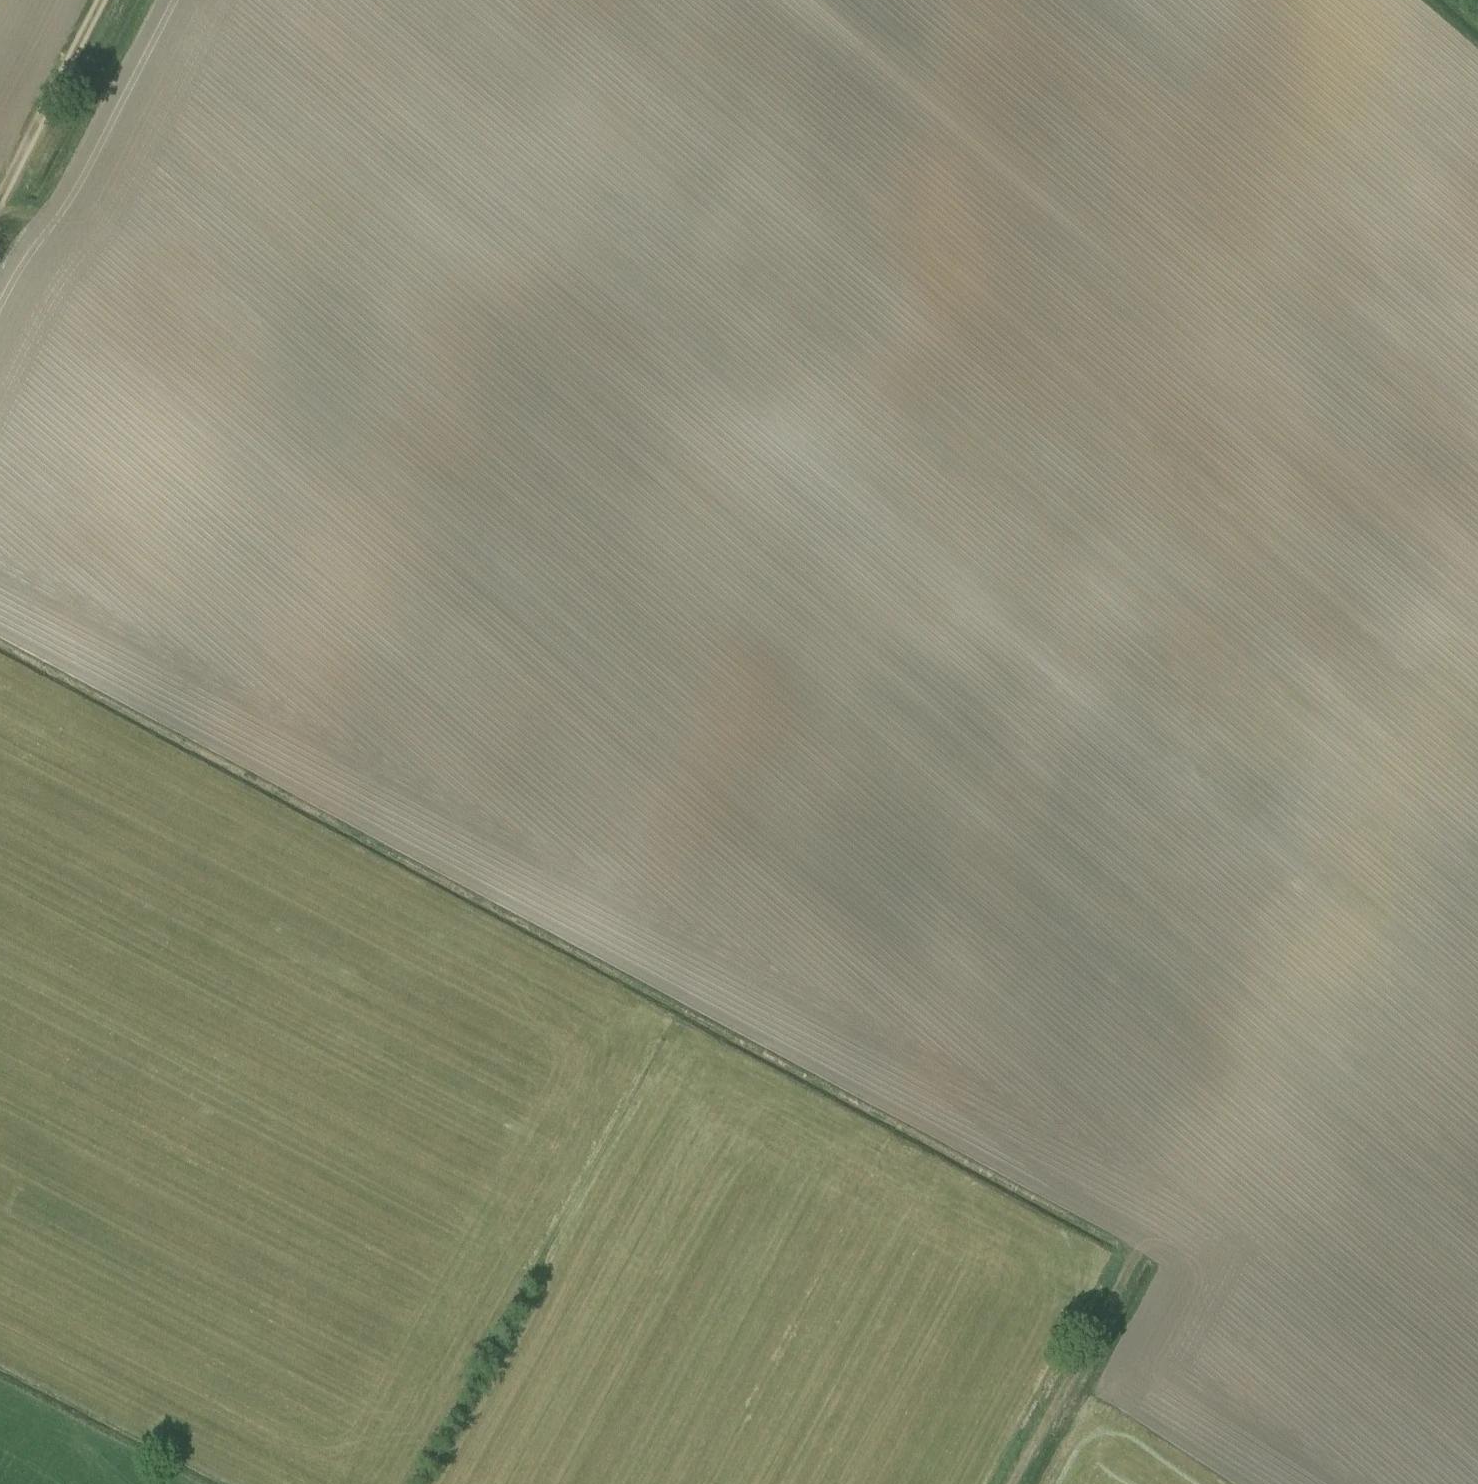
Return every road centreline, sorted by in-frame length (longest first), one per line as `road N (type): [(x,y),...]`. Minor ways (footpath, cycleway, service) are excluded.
road 1 (track): [(1010,1483),(1128,1268)]
road 2 (track): [(0,193),(99,0)]

